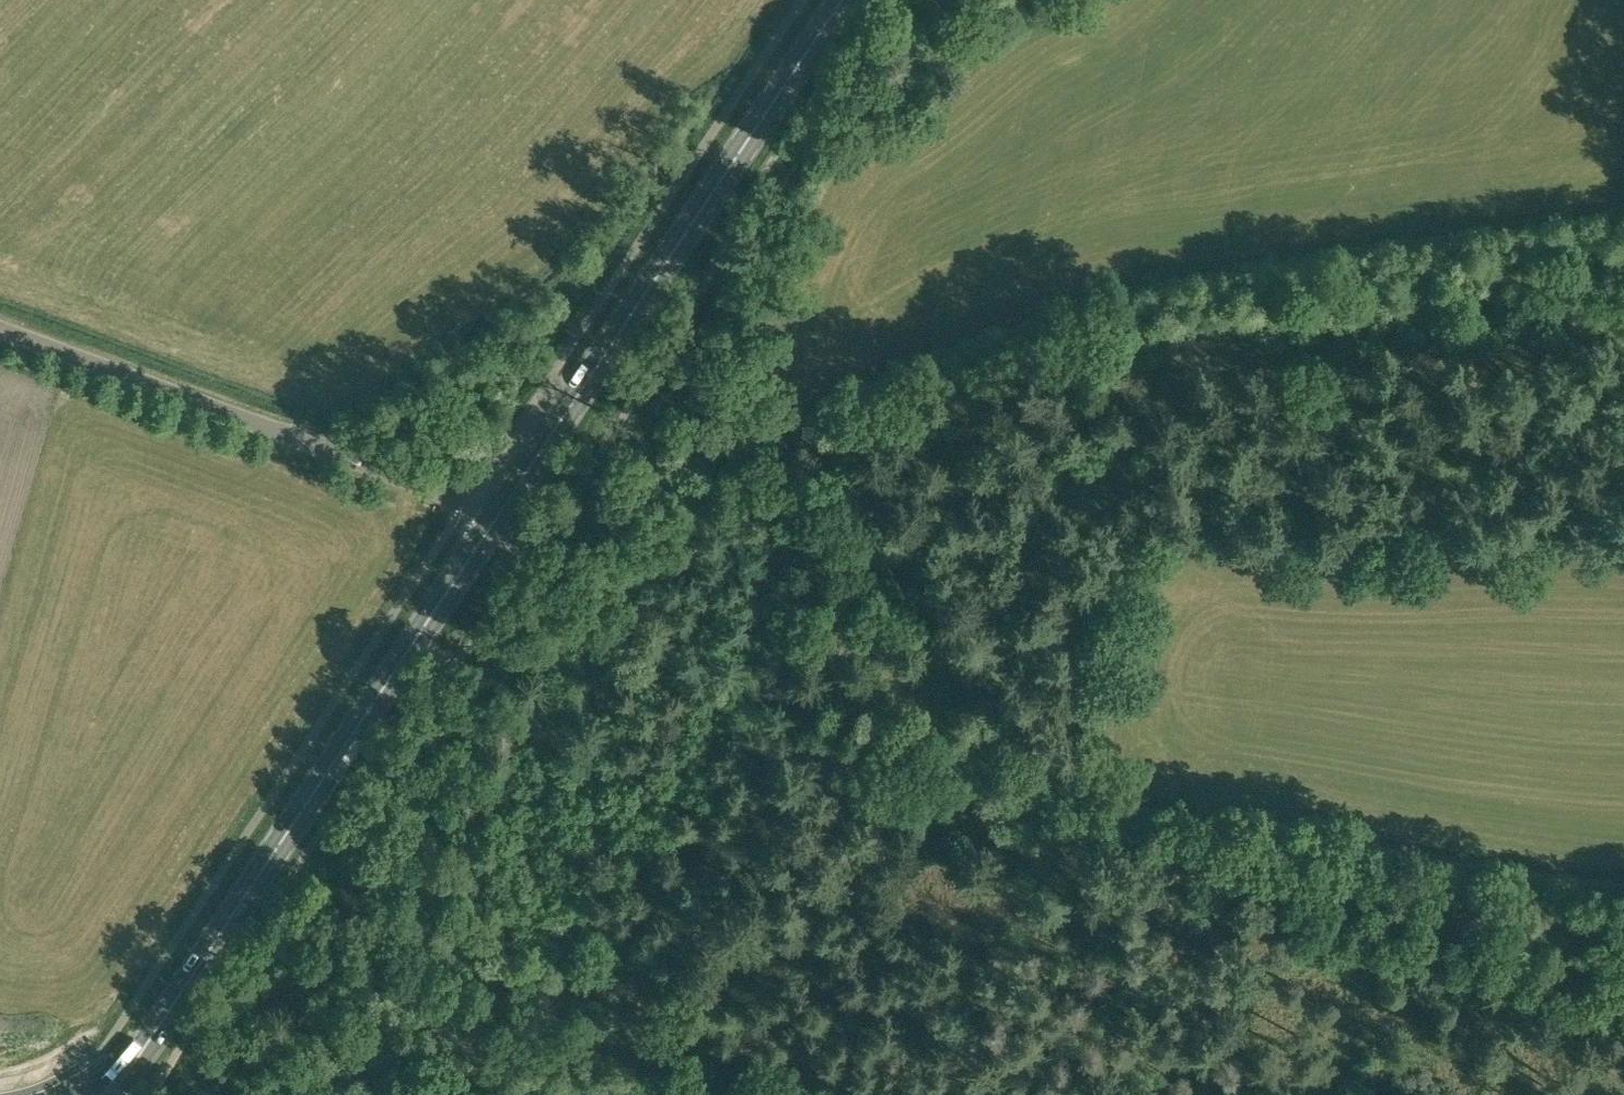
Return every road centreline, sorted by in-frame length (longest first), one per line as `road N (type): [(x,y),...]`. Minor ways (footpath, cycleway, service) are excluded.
road 1 (secondary): [(116,1094),(499,525)]
road 2 (secondary): [(499,525),(845,0)]
road 3 (unclassified): [(499,525),(465,495),(0,330)]

